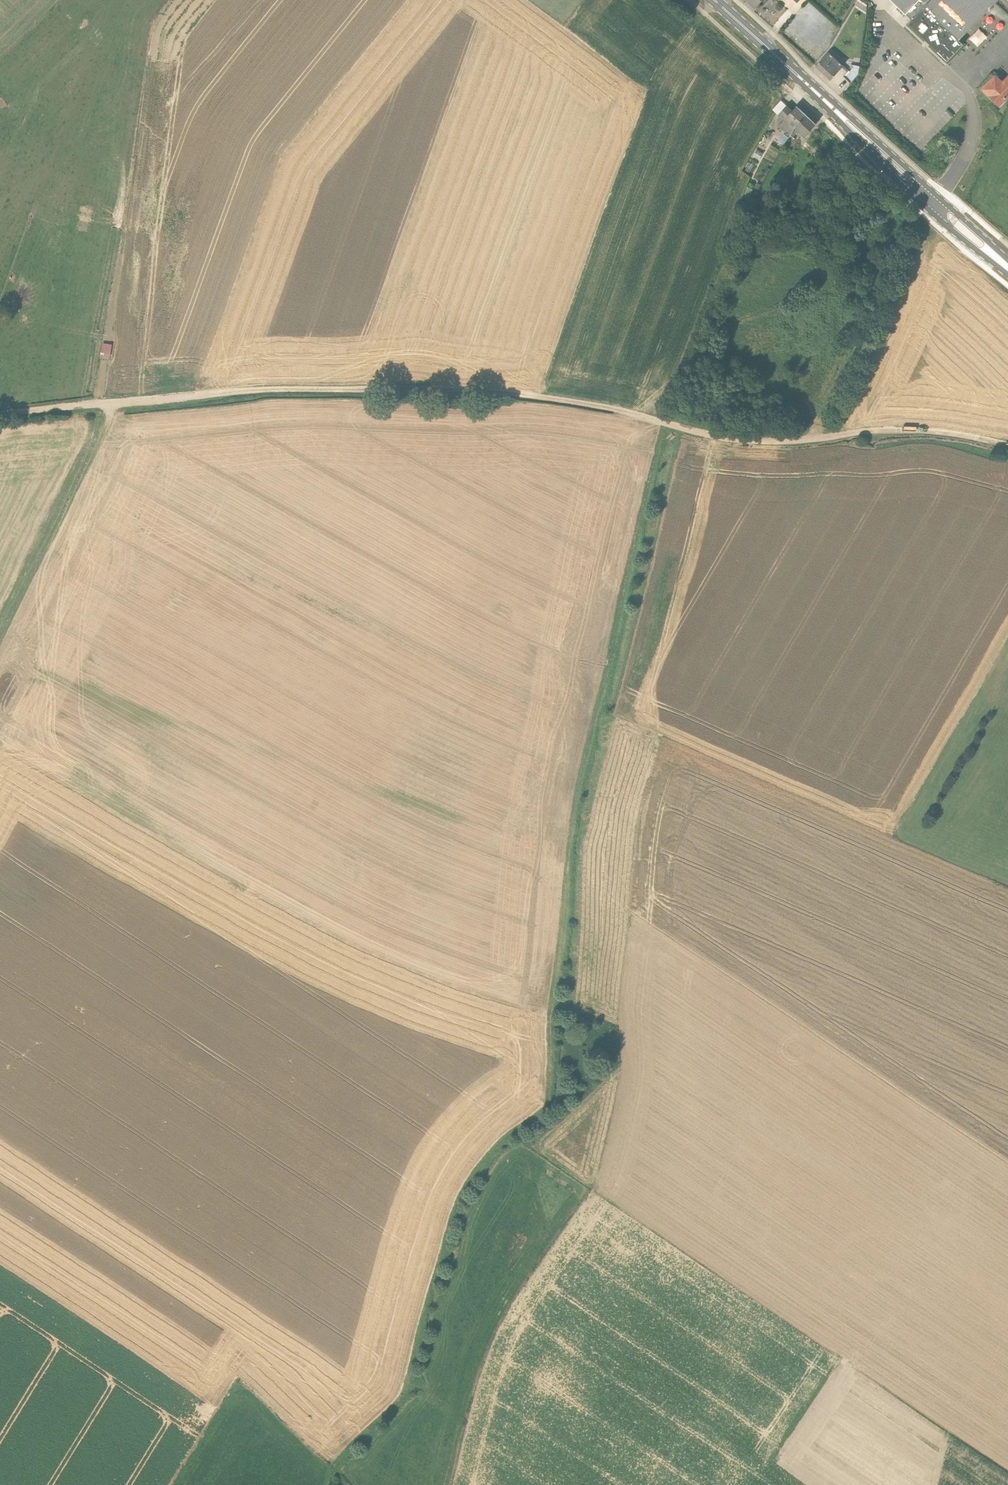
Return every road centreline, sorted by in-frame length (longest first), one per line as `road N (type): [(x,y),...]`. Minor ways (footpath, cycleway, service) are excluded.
road 1 (track): [(0,413),(225,392),(439,388),(571,401),(738,438),(917,431),(1007,446)]
road 2 (primary): [(798,75),(892,176),(1007,275)]
road 3 (primary): [(1007,260),(798,75)]
road 4 (track): [(115,402),(0,641)]

